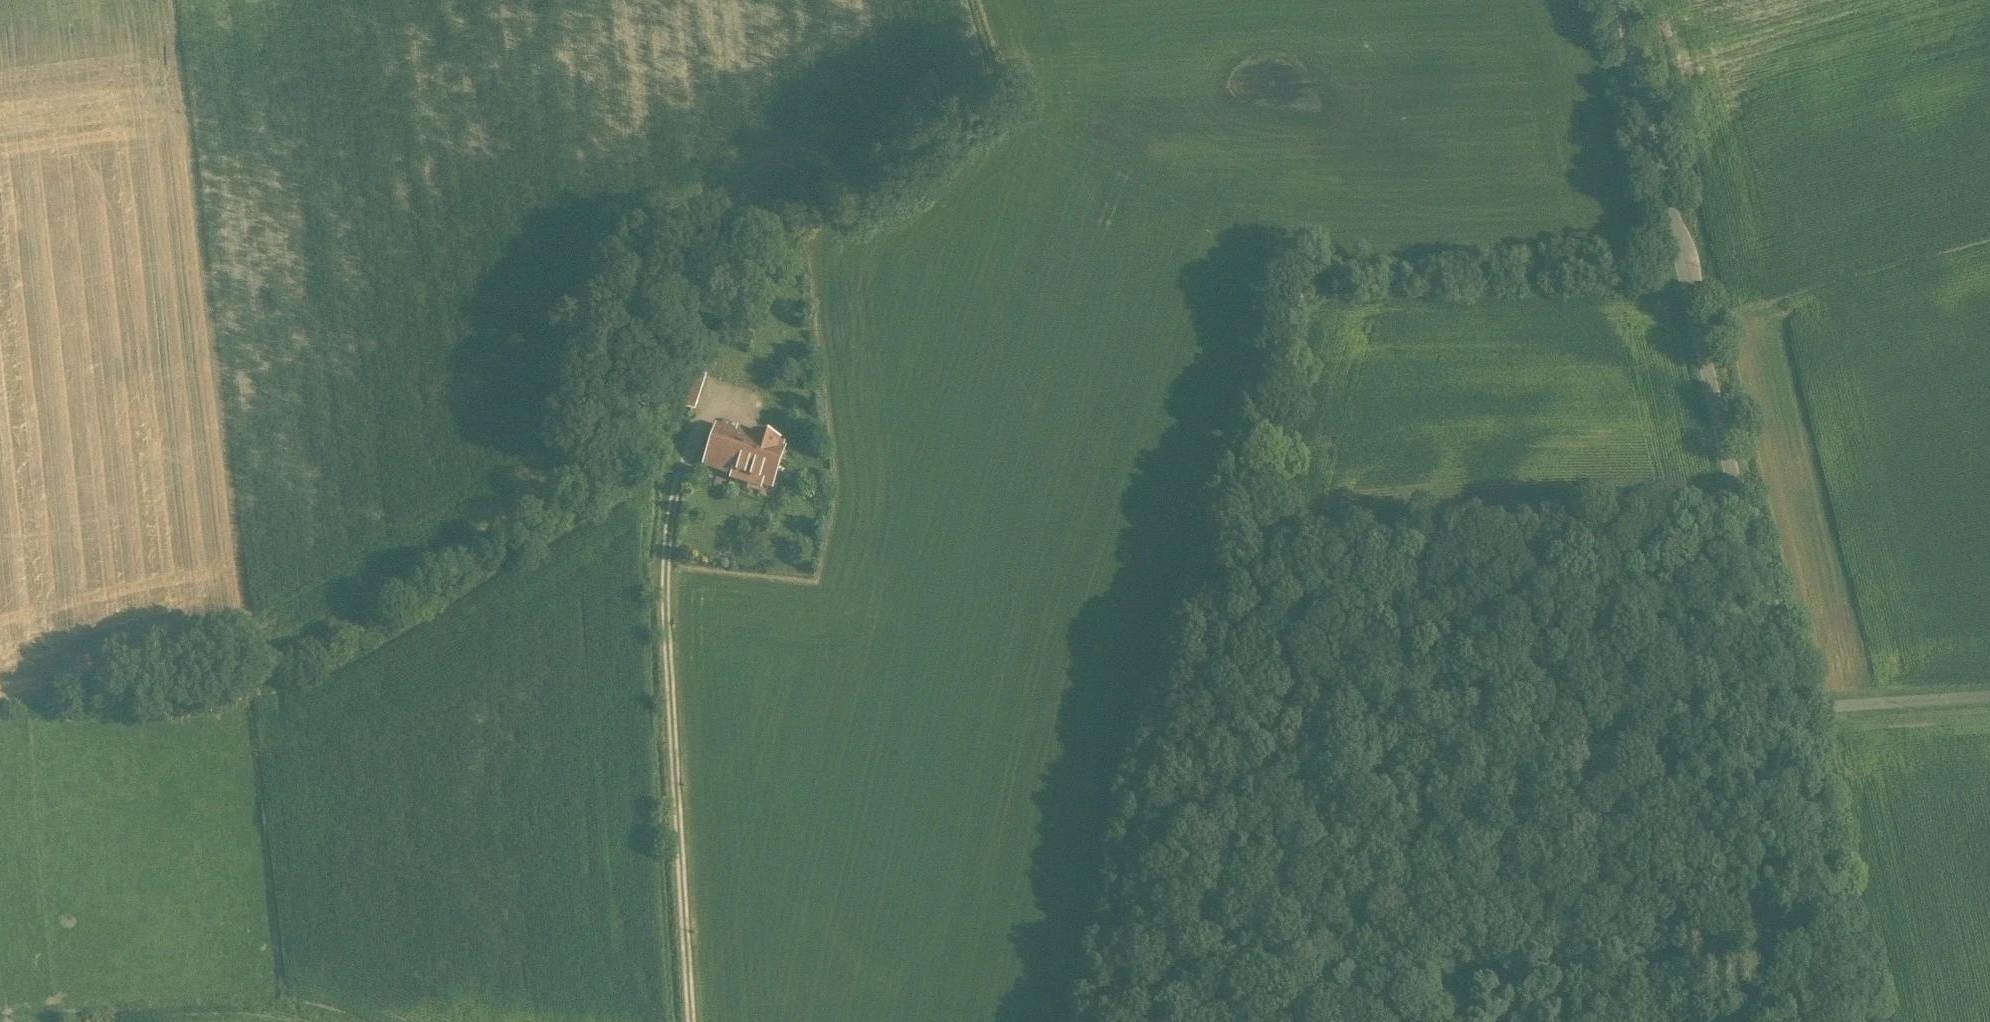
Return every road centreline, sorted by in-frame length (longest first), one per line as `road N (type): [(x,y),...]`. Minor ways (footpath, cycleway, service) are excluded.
road 1 (unclassified): [(1625,0),(1856,1021)]

